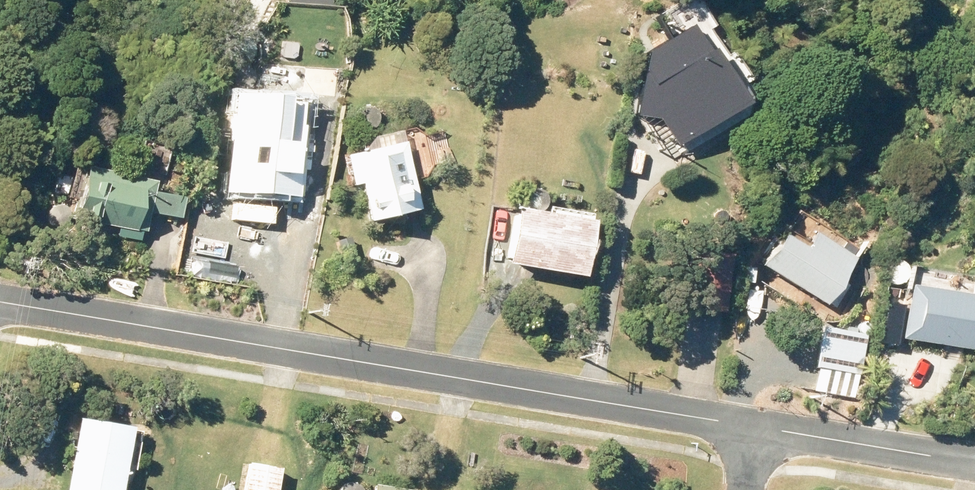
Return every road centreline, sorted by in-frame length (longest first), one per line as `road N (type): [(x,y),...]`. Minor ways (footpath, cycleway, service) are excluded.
road 1 (residential): [(753,427),(0,300)]
road 2 (residential): [(974,463),(753,427)]

